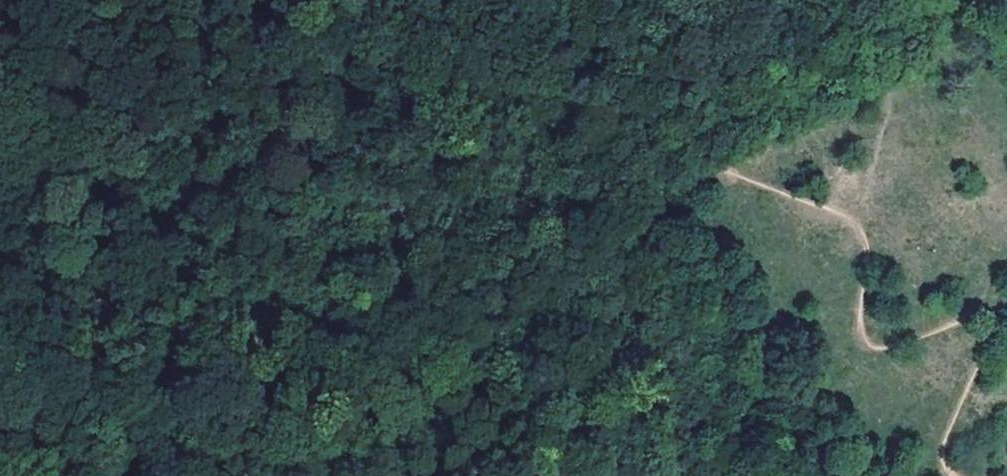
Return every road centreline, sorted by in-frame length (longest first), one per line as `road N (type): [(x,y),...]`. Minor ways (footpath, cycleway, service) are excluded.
road 1 (track): [(942,0),(860,36),(675,140)]

